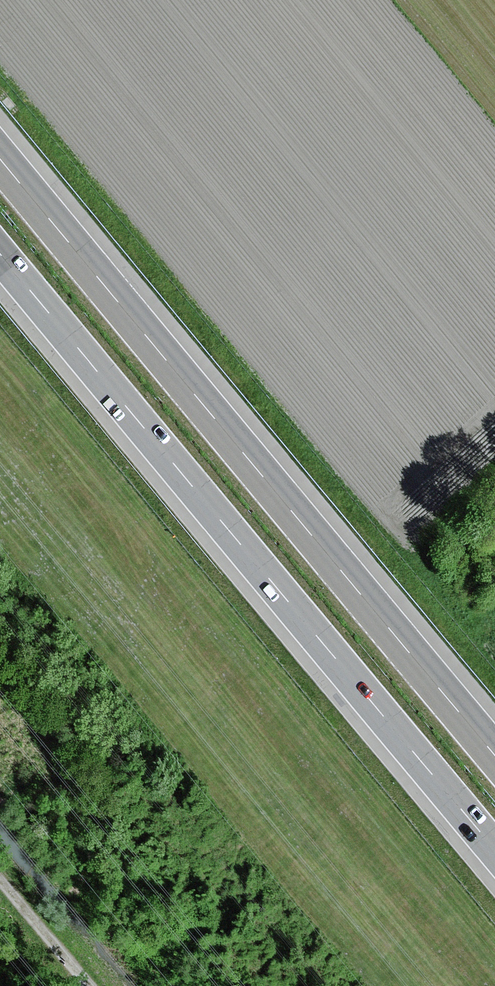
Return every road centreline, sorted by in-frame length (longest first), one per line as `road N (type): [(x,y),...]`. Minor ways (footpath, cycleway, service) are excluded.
road 1 (motorway): [(494,752),(0,157)]
road 2 (motorway): [(0,257),(494,849)]
road 3 (track): [(0,880),(88,985)]

